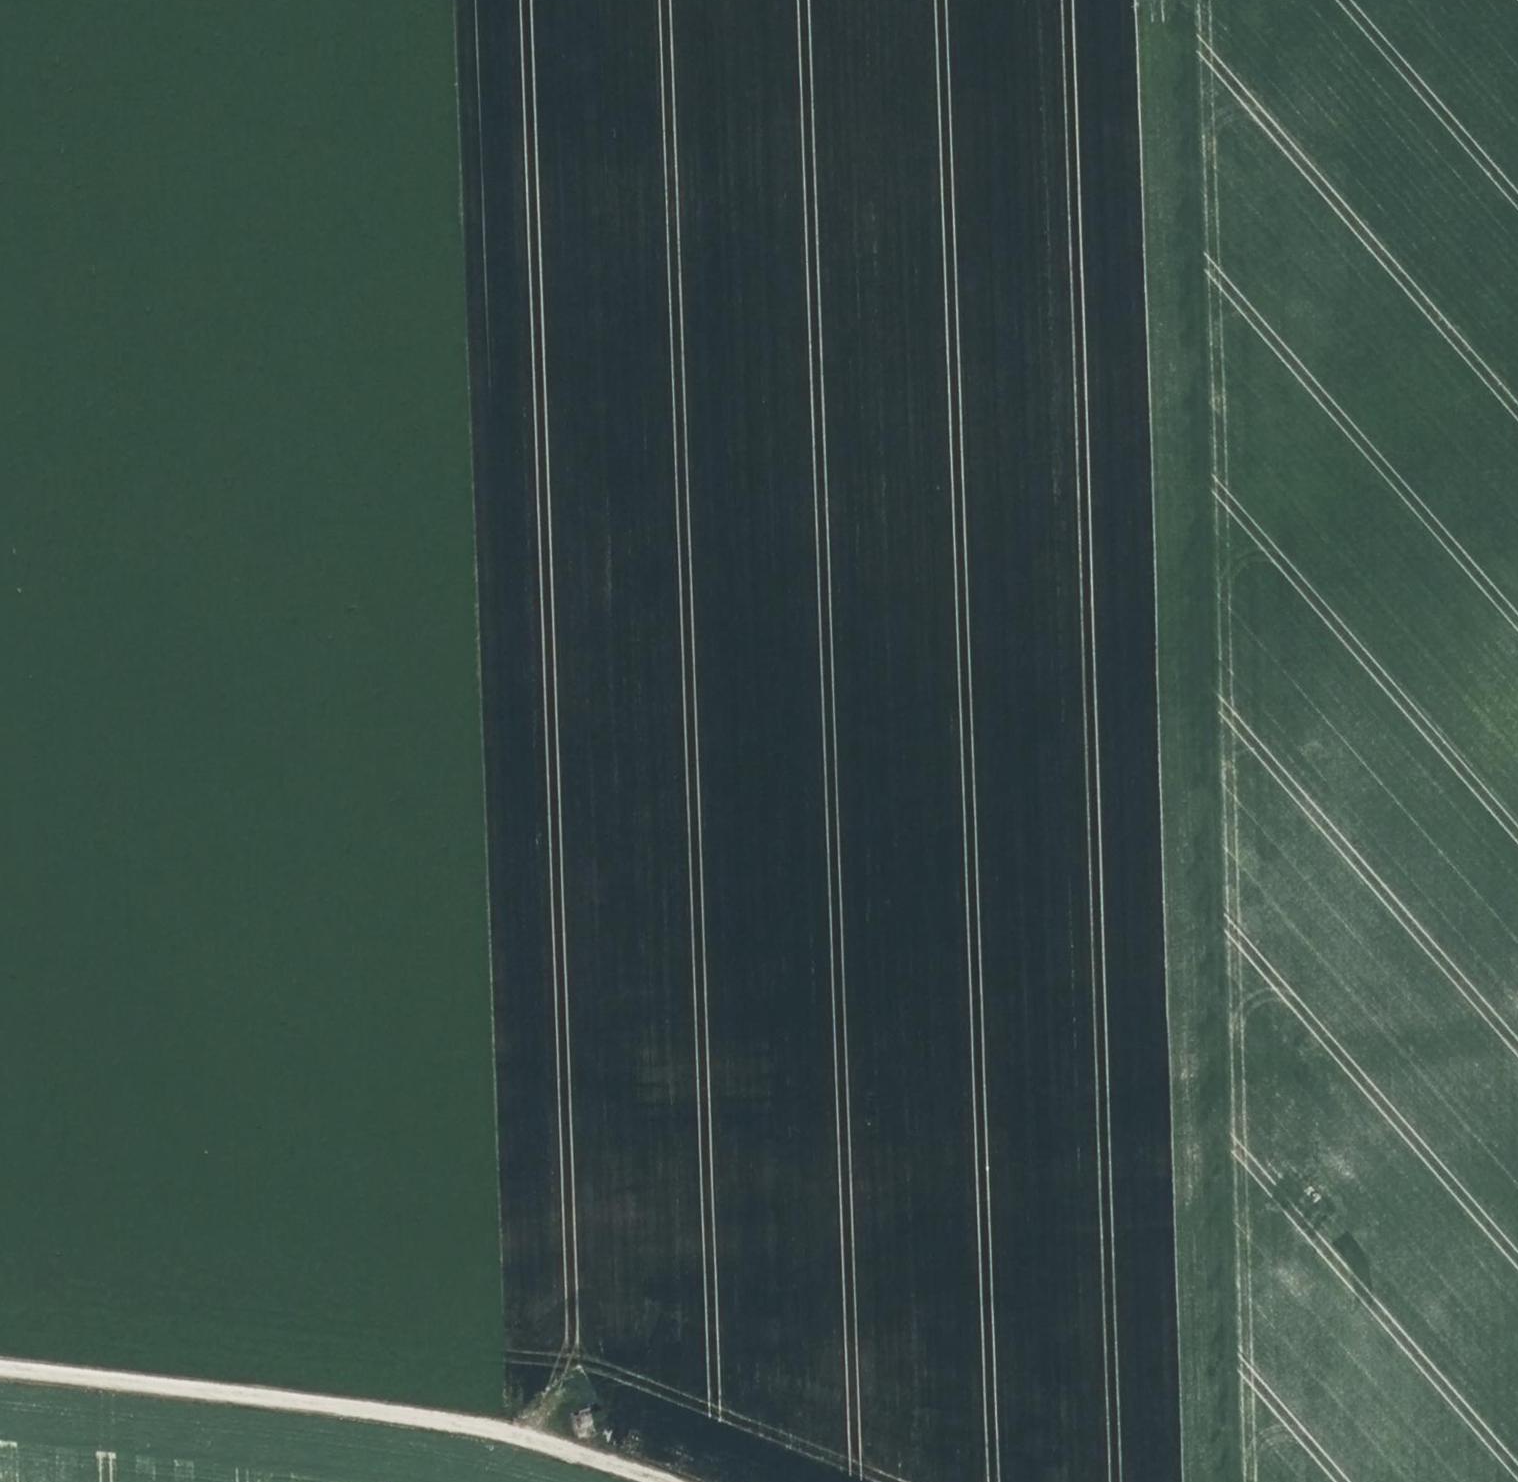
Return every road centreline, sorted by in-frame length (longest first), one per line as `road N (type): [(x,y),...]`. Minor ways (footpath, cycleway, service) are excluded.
road 1 (track): [(657,1481),(520,1433),(301,1400),(0,1369)]

